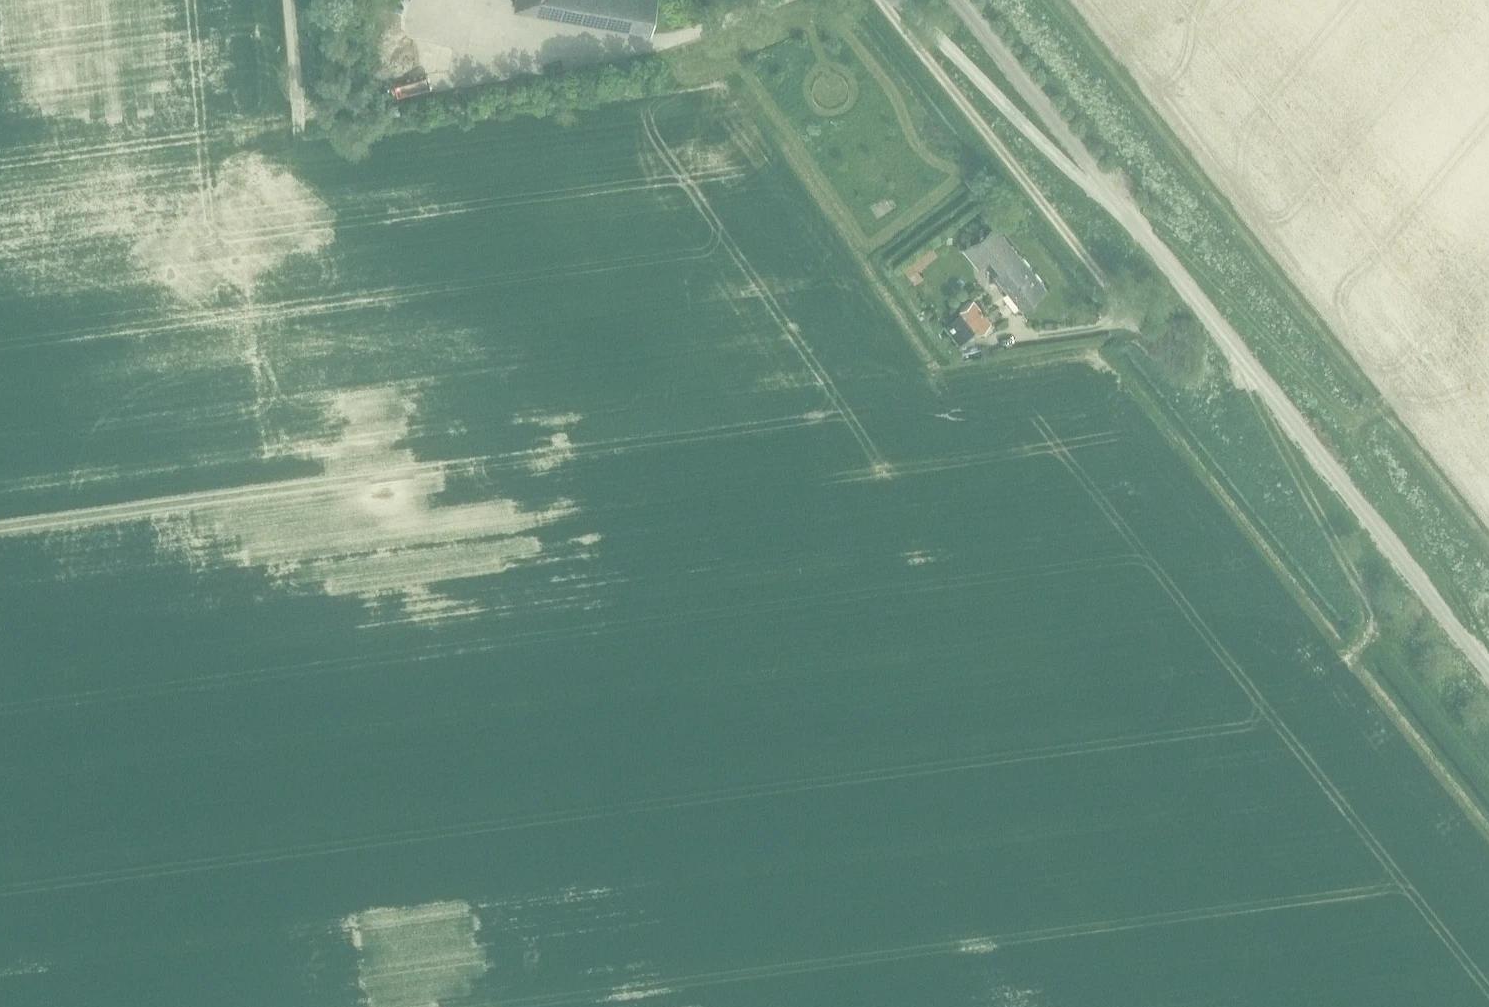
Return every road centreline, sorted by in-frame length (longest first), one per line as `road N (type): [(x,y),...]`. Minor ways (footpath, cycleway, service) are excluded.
road 1 (unclassified): [(1488,671),(1115,204)]
road 2 (track): [(1123,214),(1171,238),(1353,425),(1463,611),(1481,661)]
road 3 (unclassified): [(879,0),(1110,291),(1124,313),(1100,328)]
road 4 (unclassified): [(1115,204),(894,0)]
road 5 (unclassified): [(1115,204),(955,0)]

